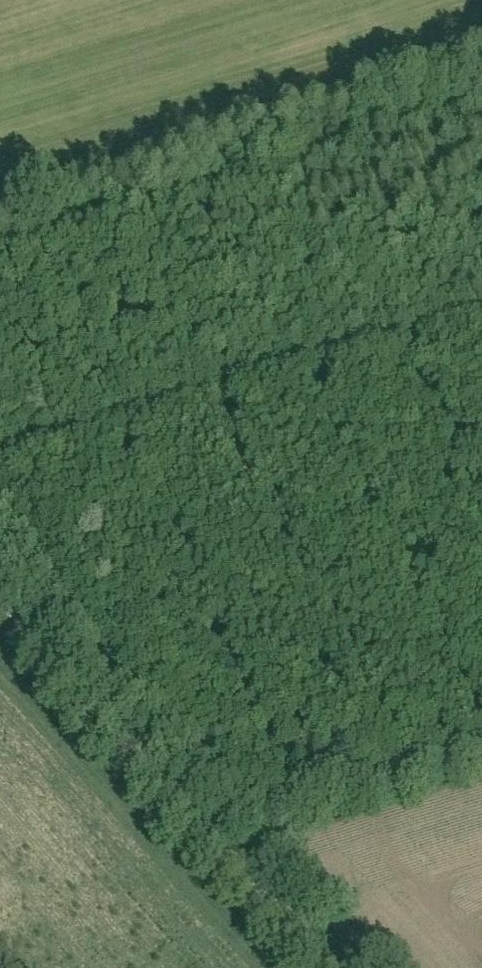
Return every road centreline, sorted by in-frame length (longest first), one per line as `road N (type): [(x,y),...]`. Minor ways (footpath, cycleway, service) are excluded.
road 1 (track): [(340,967),(0,585)]

